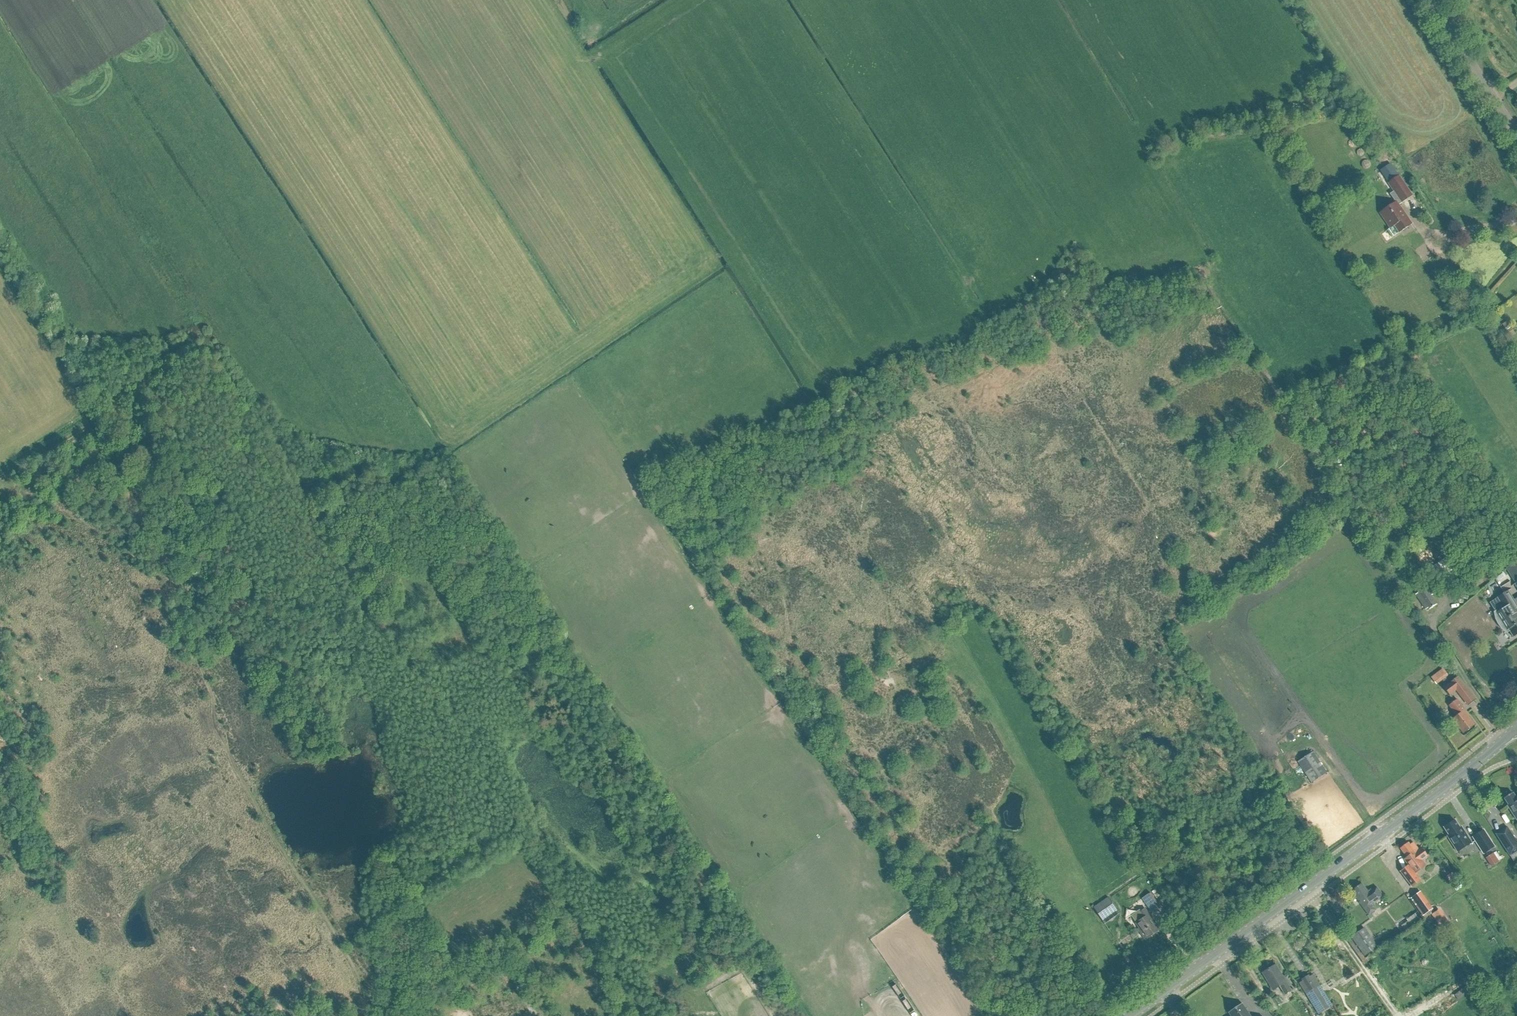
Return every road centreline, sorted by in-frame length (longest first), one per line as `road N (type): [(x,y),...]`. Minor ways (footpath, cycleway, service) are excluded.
road 1 (primary): [(1130,1015),(1516,728)]
road 2 (tertiary): [(1516,134),(1431,0)]

